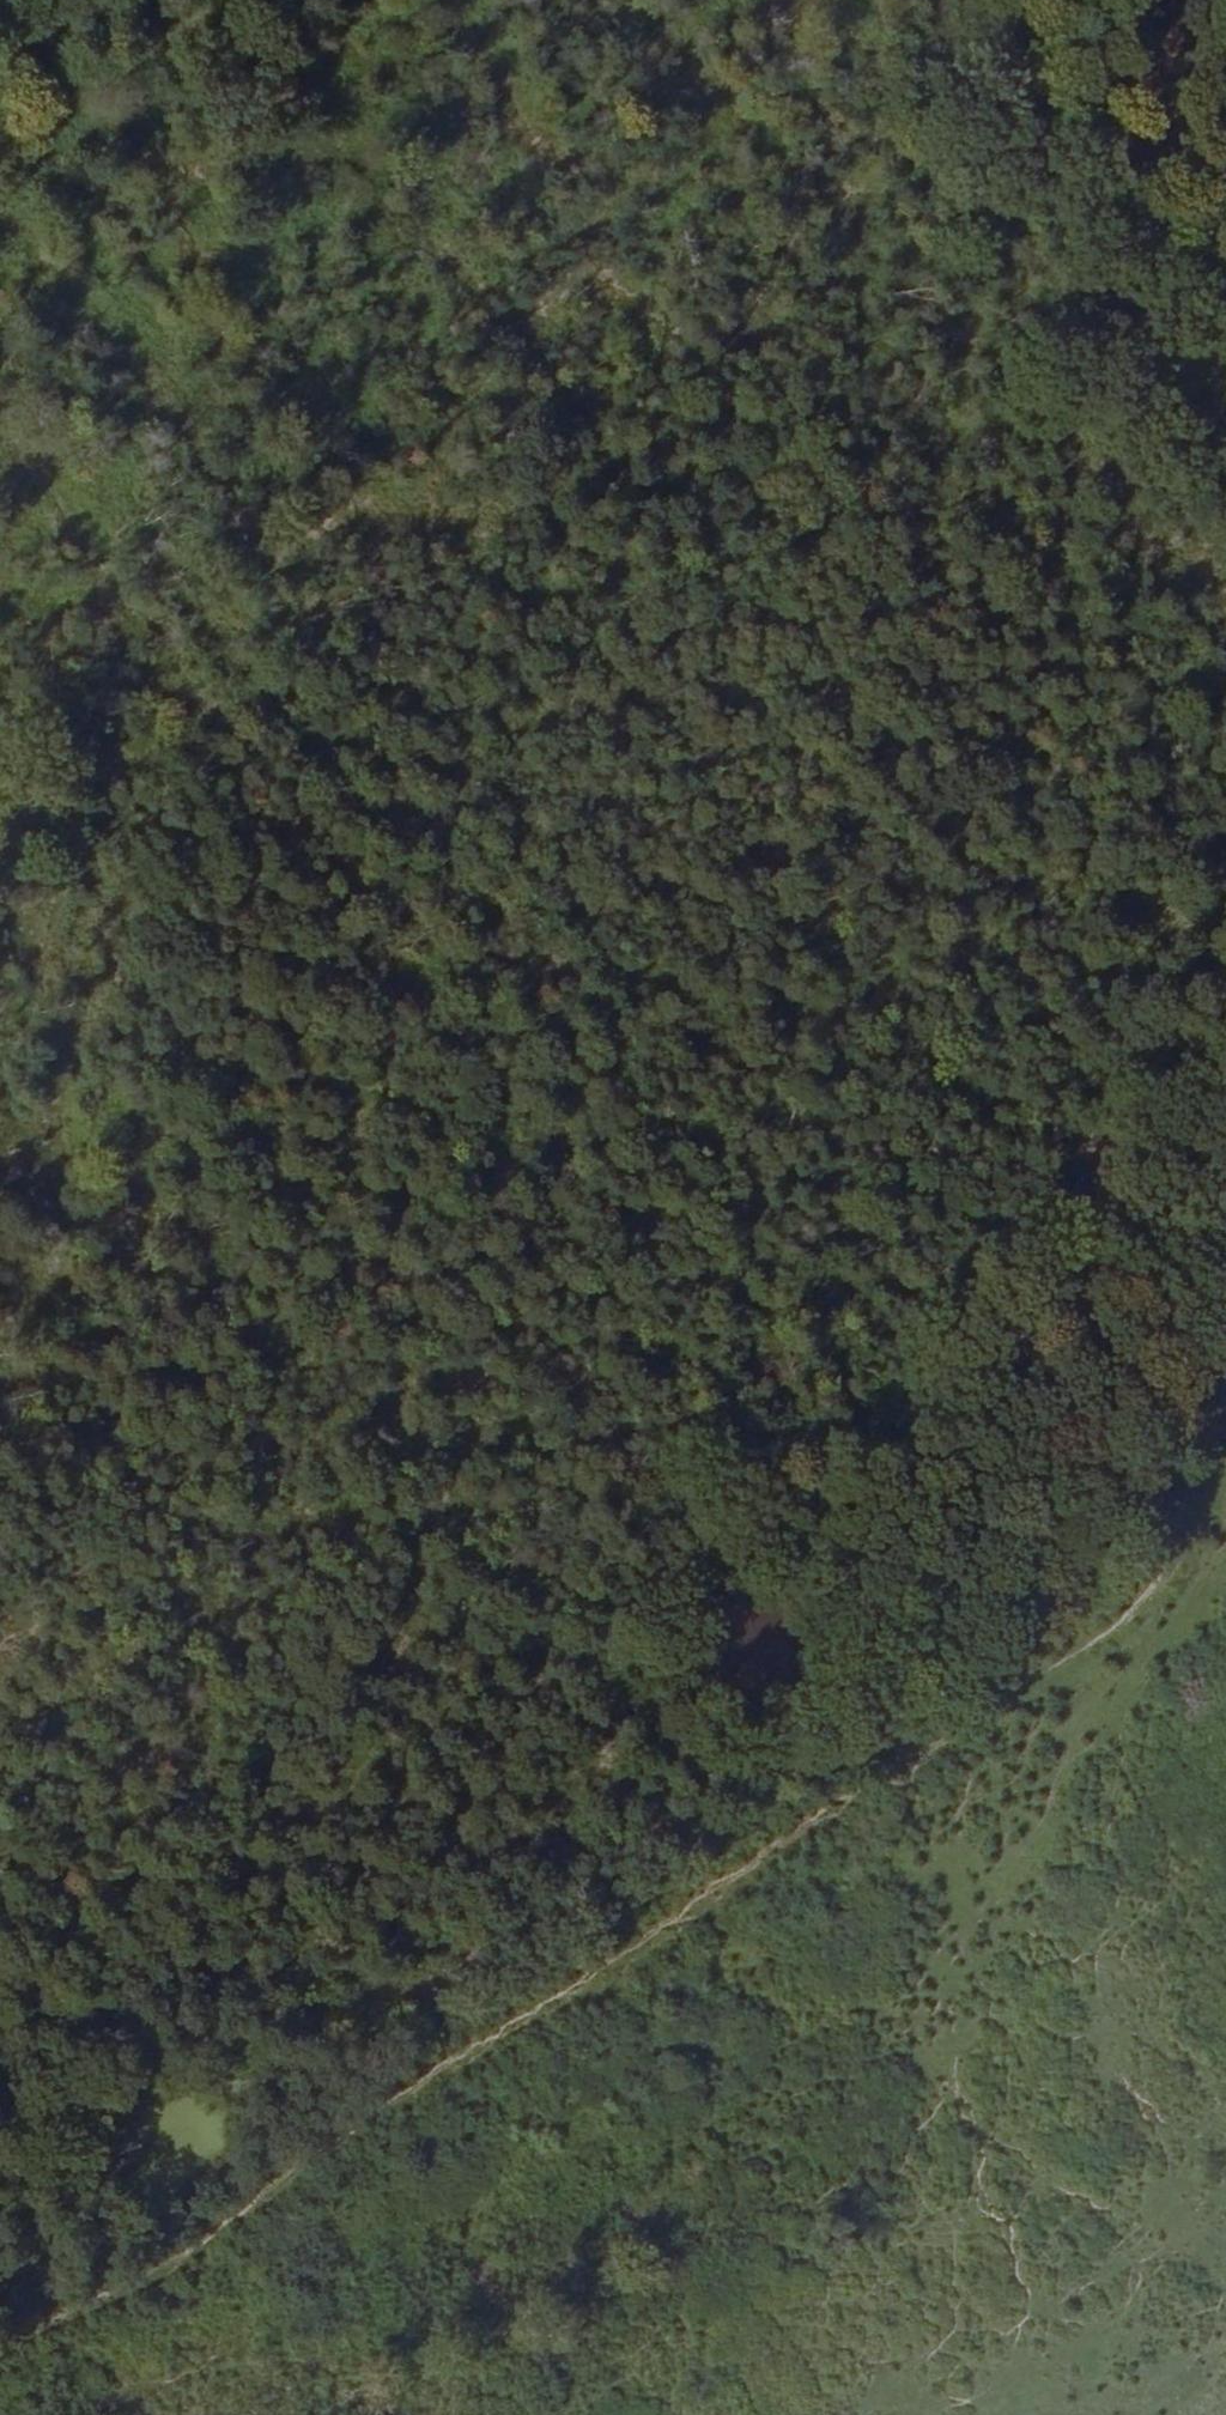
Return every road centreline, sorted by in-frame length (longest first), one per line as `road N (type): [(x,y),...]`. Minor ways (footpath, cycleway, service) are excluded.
road 1 (track): [(1225,1463),(1171,1578),(1038,1702),(285,2228),(98,2333),(0,2376)]
road 2 (track): [(131,0),(0,91)]

